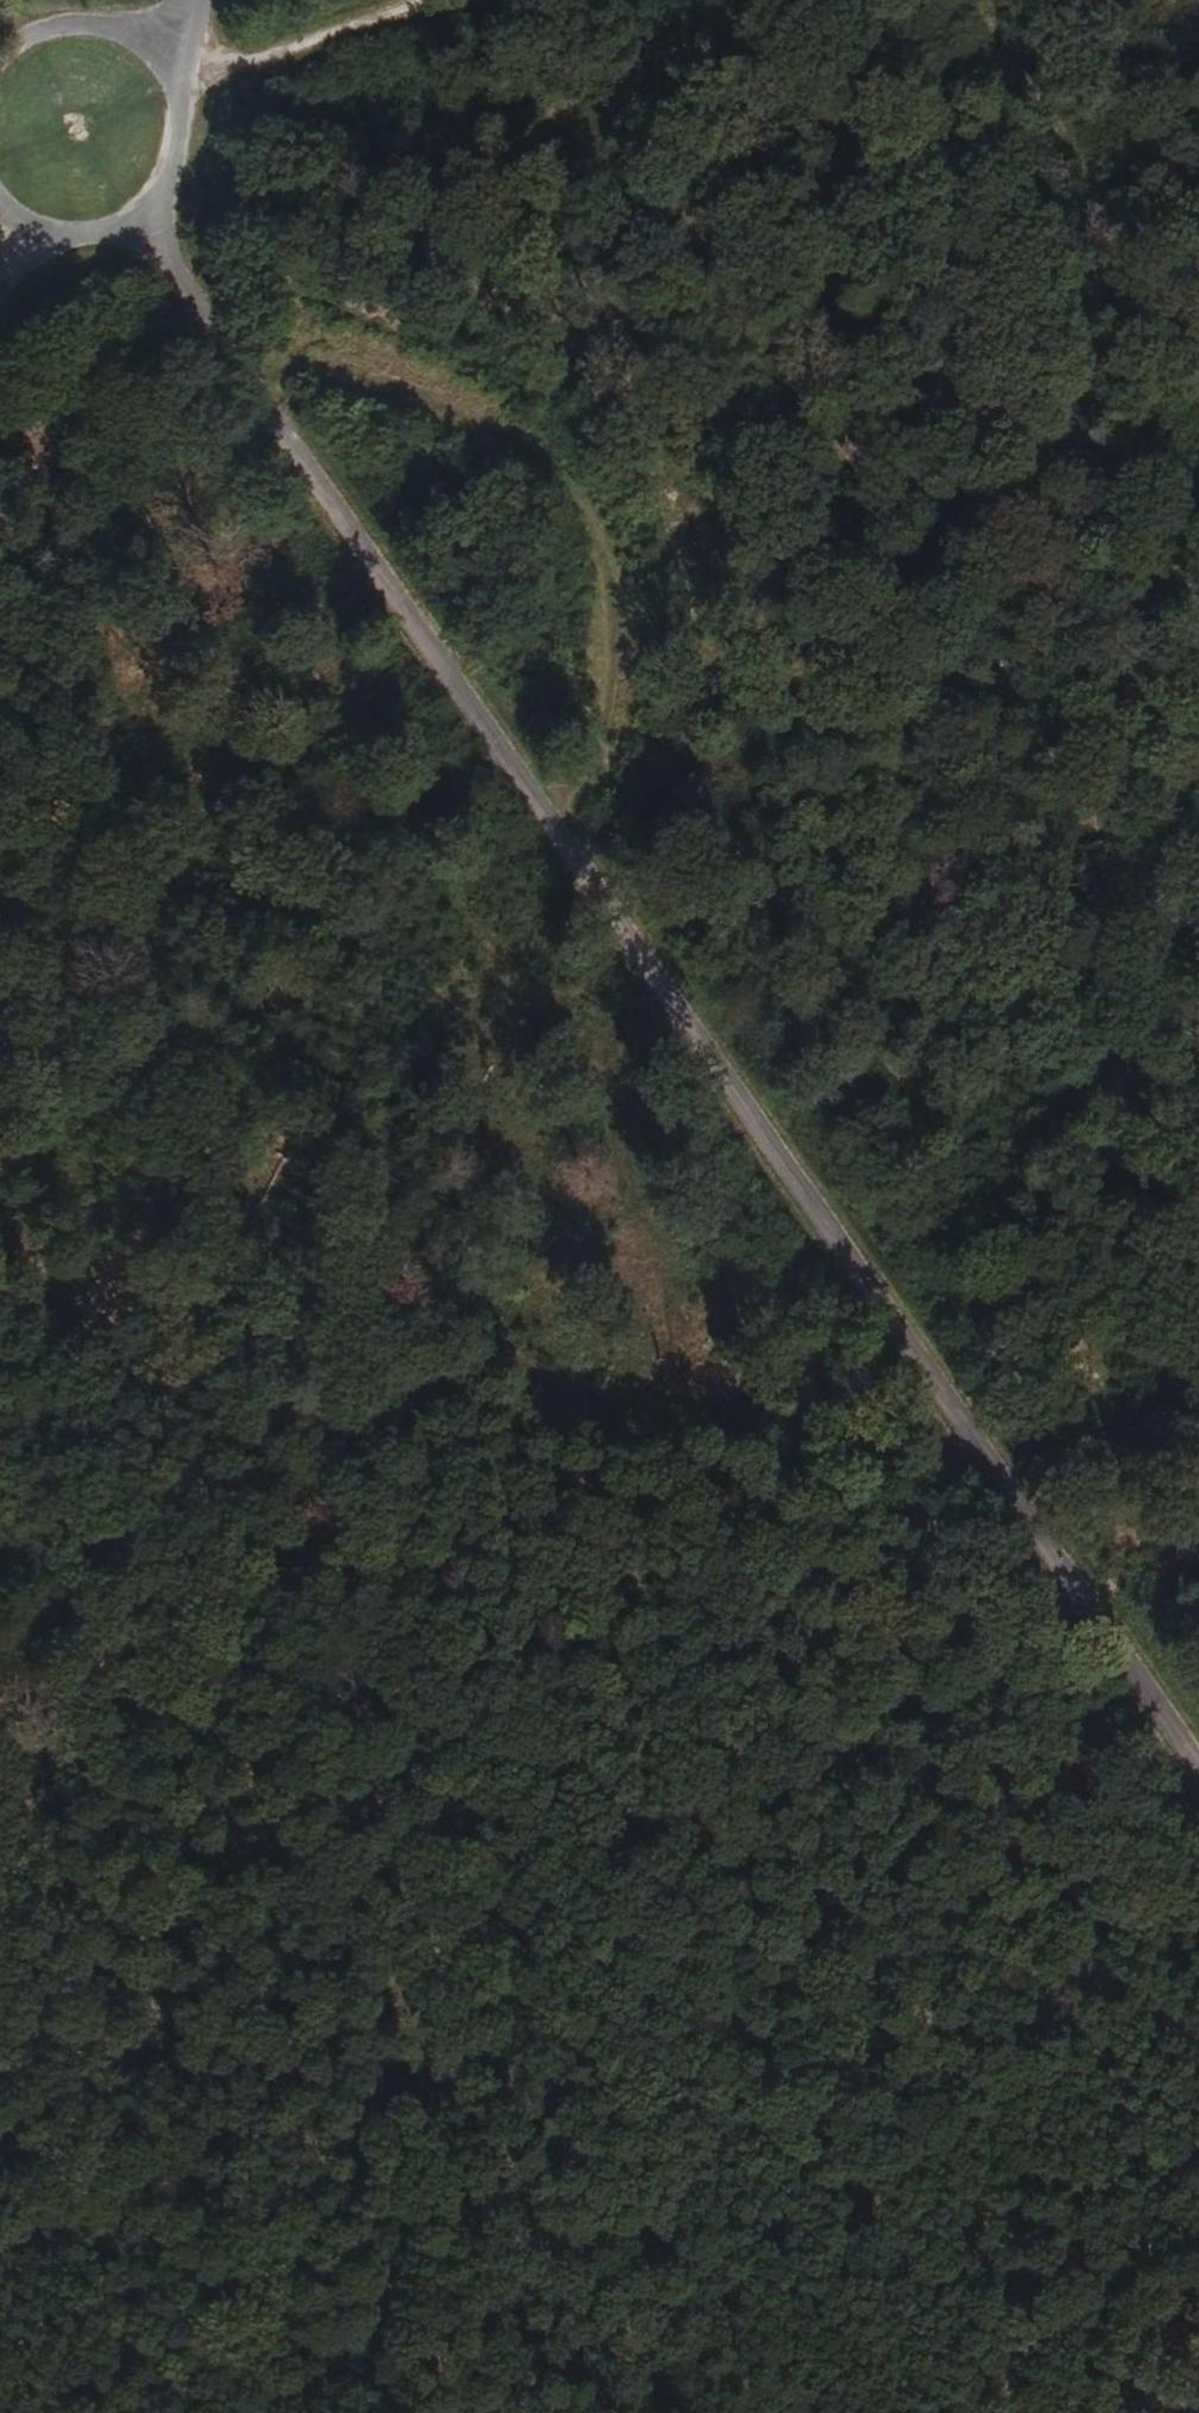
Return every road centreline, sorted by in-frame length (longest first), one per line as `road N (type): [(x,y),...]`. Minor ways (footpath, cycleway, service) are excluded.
road 1 (unclassified): [(1198,1769),(839,1246),(590,854),(292,447),(138,222)]
road 2 (track): [(217,342),(336,369),(532,455),(579,513),(607,595),(607,710),(590,854)]
road 3 (track): [(419,0),(180,88)]
road 4 (unclassified): [(138,222),(168,194),(181,153),(180,88),(145,43)]
road 5 (unclassified): [(145,43),(115,27),(69,22),(25,37),(0,58)]

